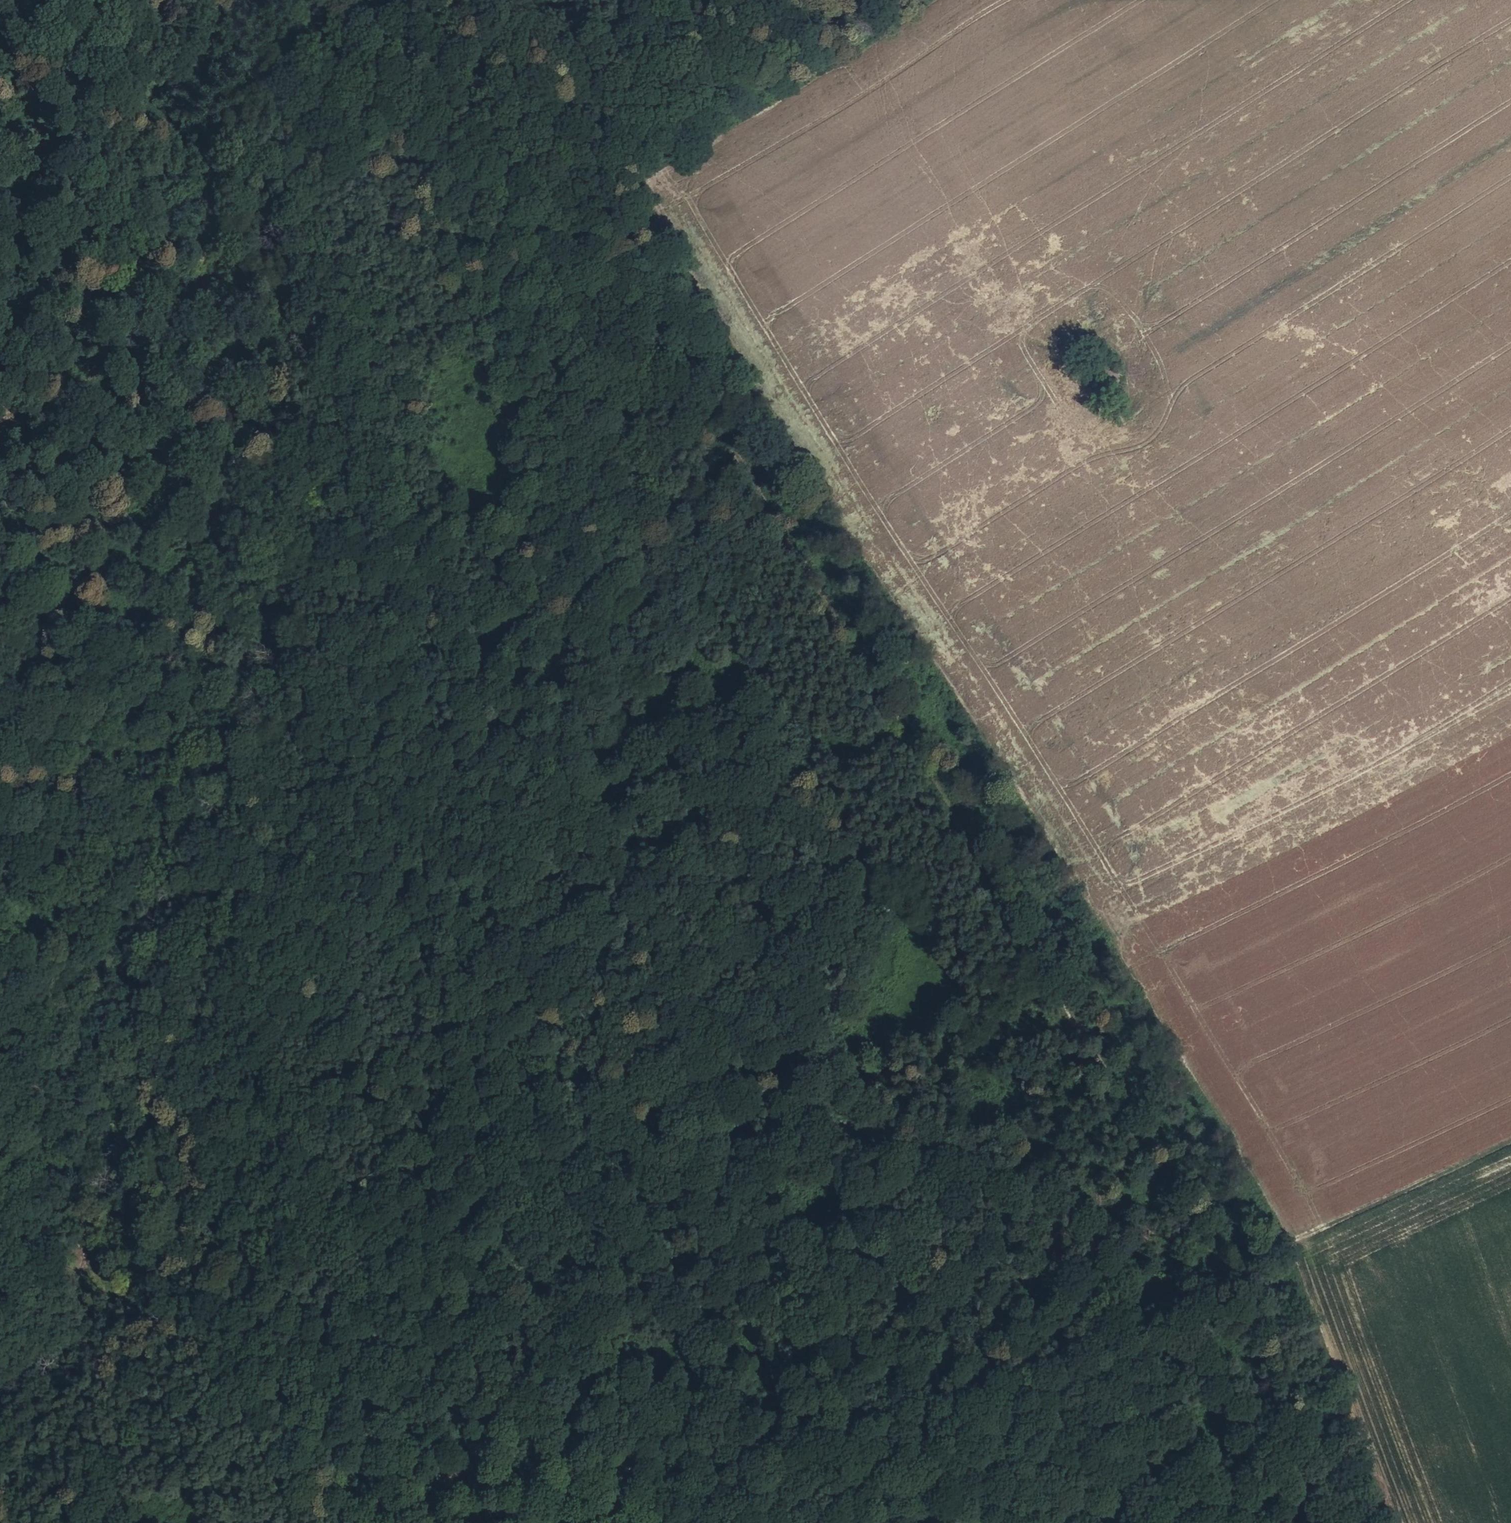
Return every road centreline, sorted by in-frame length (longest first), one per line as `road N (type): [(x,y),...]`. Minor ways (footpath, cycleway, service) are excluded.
road 1 (track): [(0,93),(74,32),(99,27),(116,36),(86,128),(85,182),(174,372),(234,575)]
road 2 (track): [(1510,1135),(1289,1239)]

